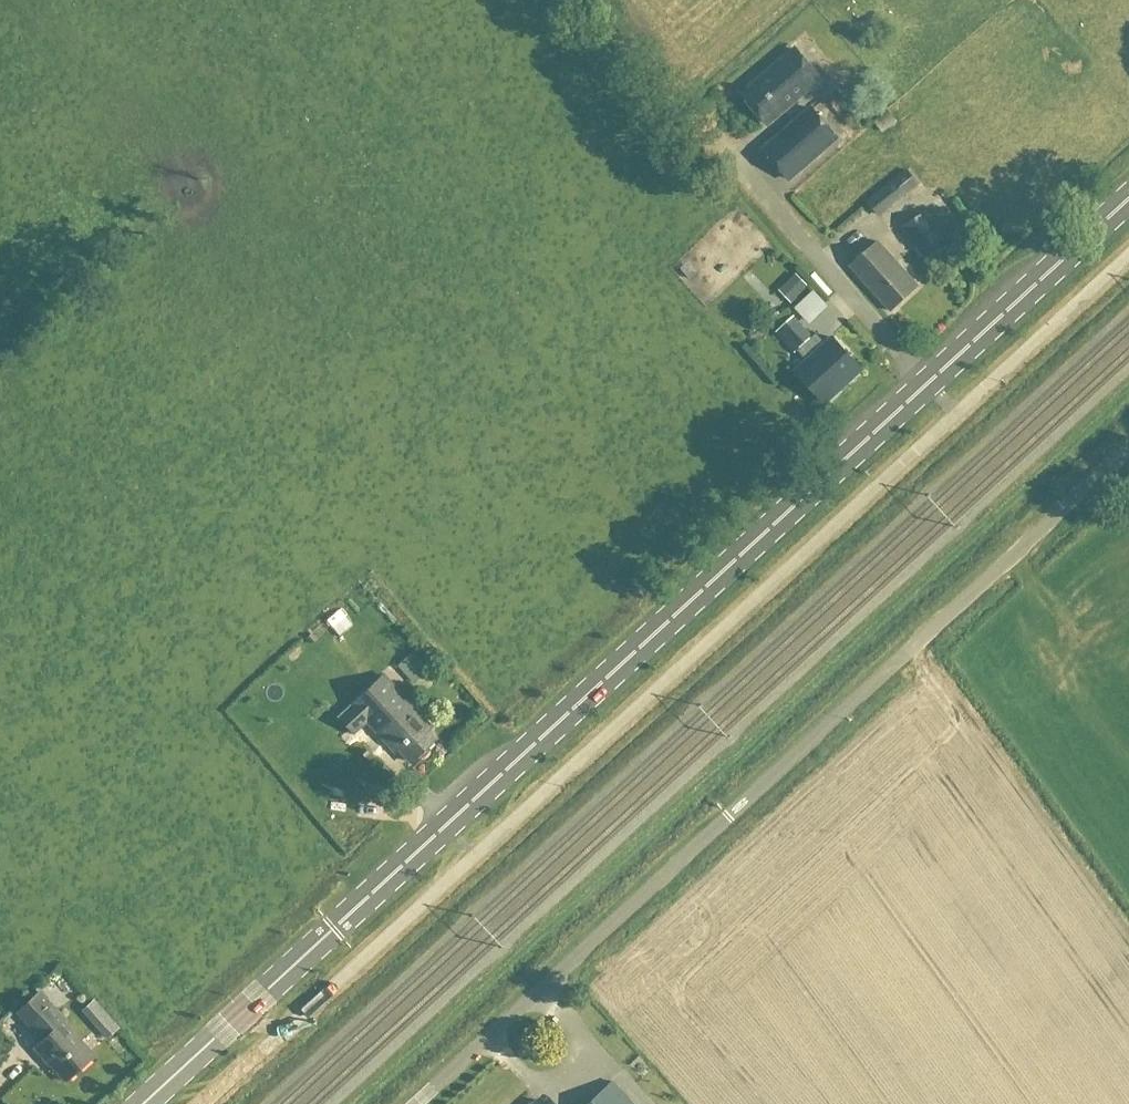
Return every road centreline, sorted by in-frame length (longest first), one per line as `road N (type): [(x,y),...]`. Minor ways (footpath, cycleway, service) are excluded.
road 1 (secondary): [(145,1103),(926,389)]
road 2 (unclassified): [(729,819),(1128,449)]
road 3 (residential): [(419,1103),(729,819)]
road 4 (residential): [(699,127),(926,389)]
road 5 (secondary): [(926,389),(1128,202)]

